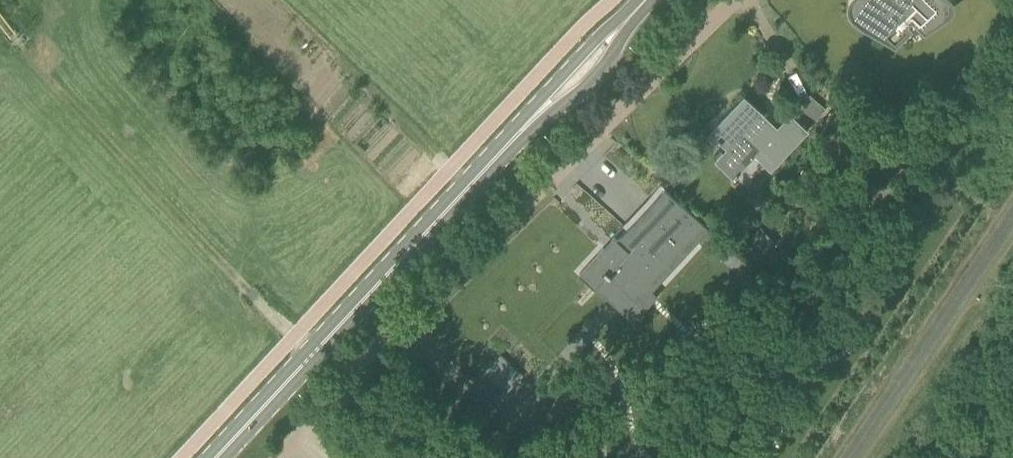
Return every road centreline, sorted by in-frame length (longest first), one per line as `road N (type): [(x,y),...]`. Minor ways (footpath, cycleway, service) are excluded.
road 1 (residential): [(284,457),(388,343),(739,0)]
road 2 (secondary): [(217,457),(646,0)]
road 3 (track): [(313,356),(22,44)]

